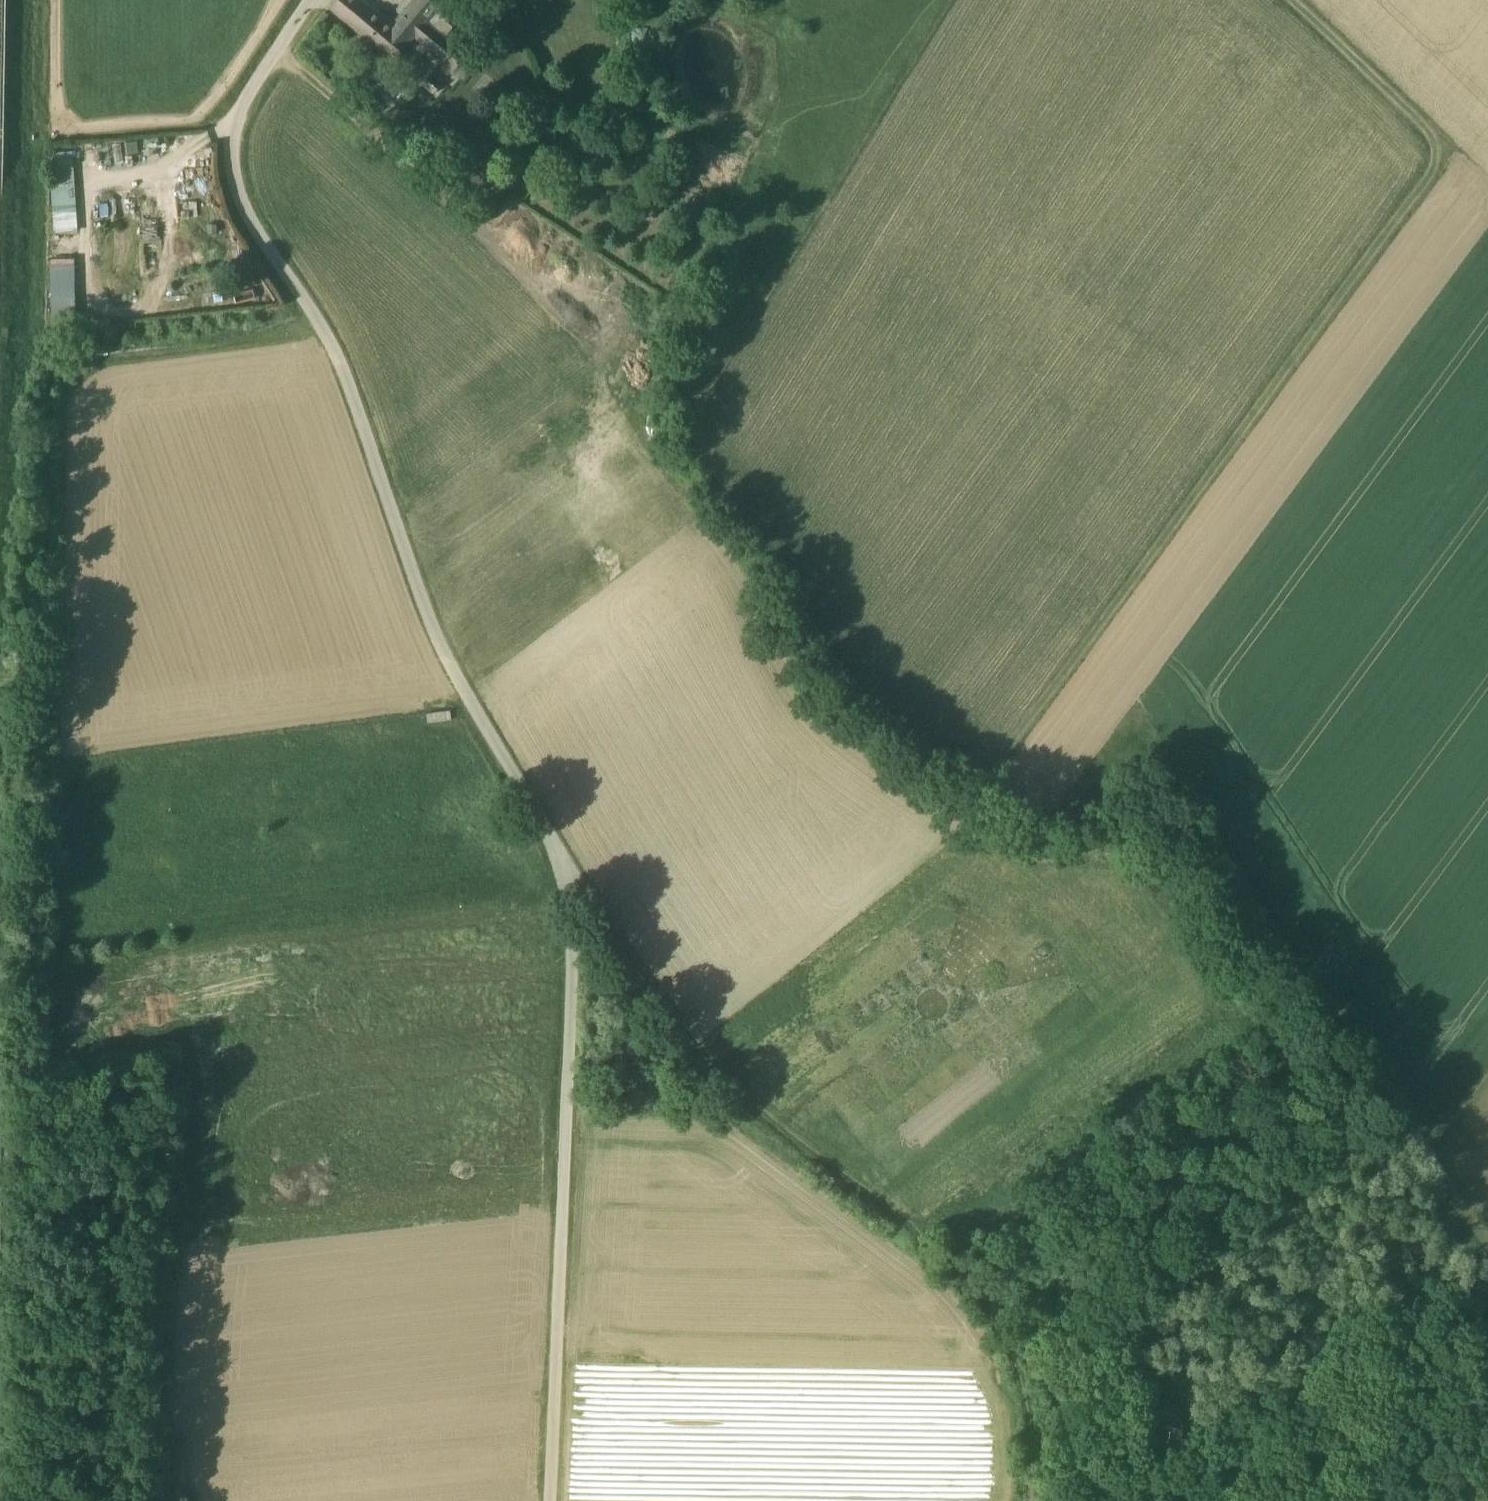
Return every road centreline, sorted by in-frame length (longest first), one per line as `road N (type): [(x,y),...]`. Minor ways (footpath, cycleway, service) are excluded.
road 1 (unclassified): [(542,1500),(568,905),(546,839),(472,710),(401,551),(329,342),(236,191),(230,156),(246,96),(307,0)]
road 2 (track): [(1285,0),(1427,137),(1435,183),(999,760)]

